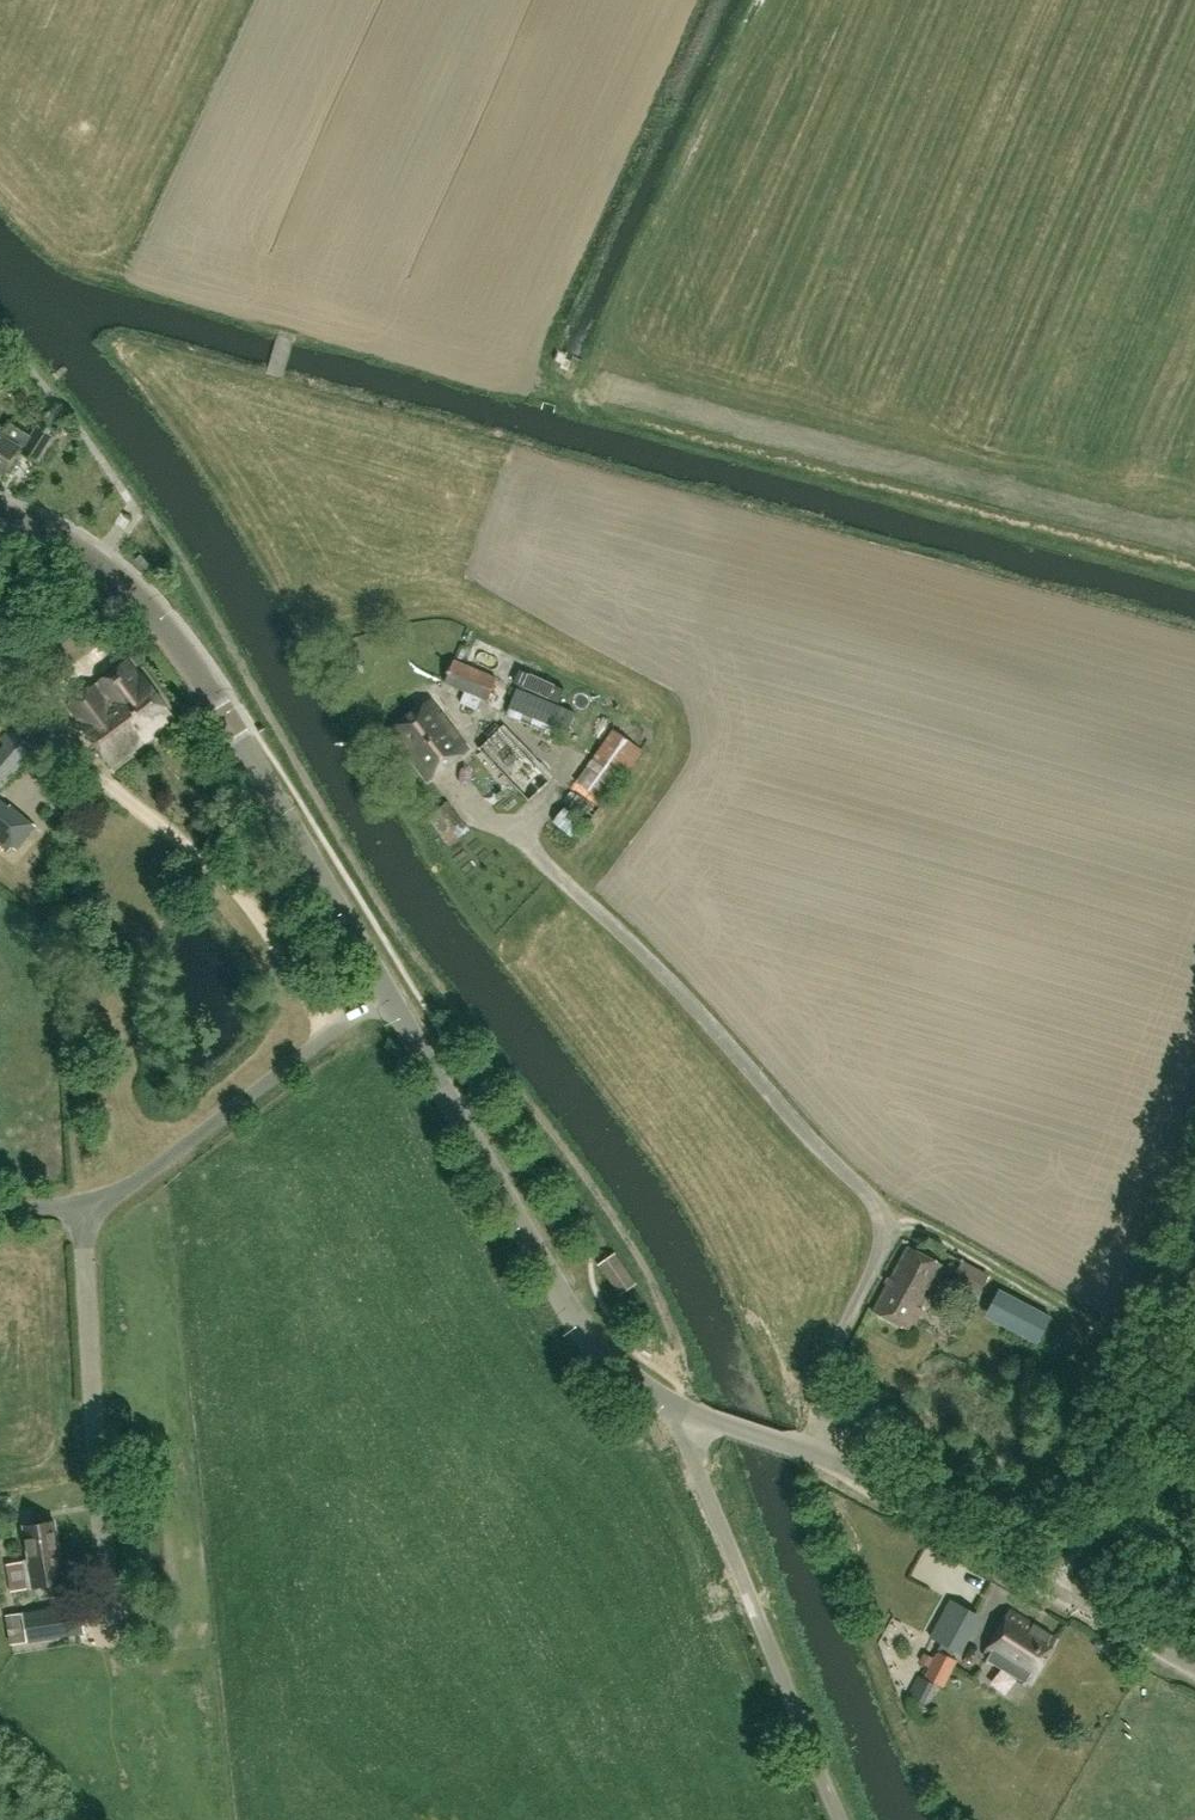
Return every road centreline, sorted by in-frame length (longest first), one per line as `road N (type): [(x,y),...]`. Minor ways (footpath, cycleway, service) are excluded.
road 1 (tertiary): [(683,1409),(623,1373),(574,1315),(290,821),(149,609),(103,565),(0,513)]
road 2 (tertiary): [(1194,1666),(860,1471),(683,1409)]
road 3 (unclassified): [(841,1819),(706,1492),(683,1409)]

